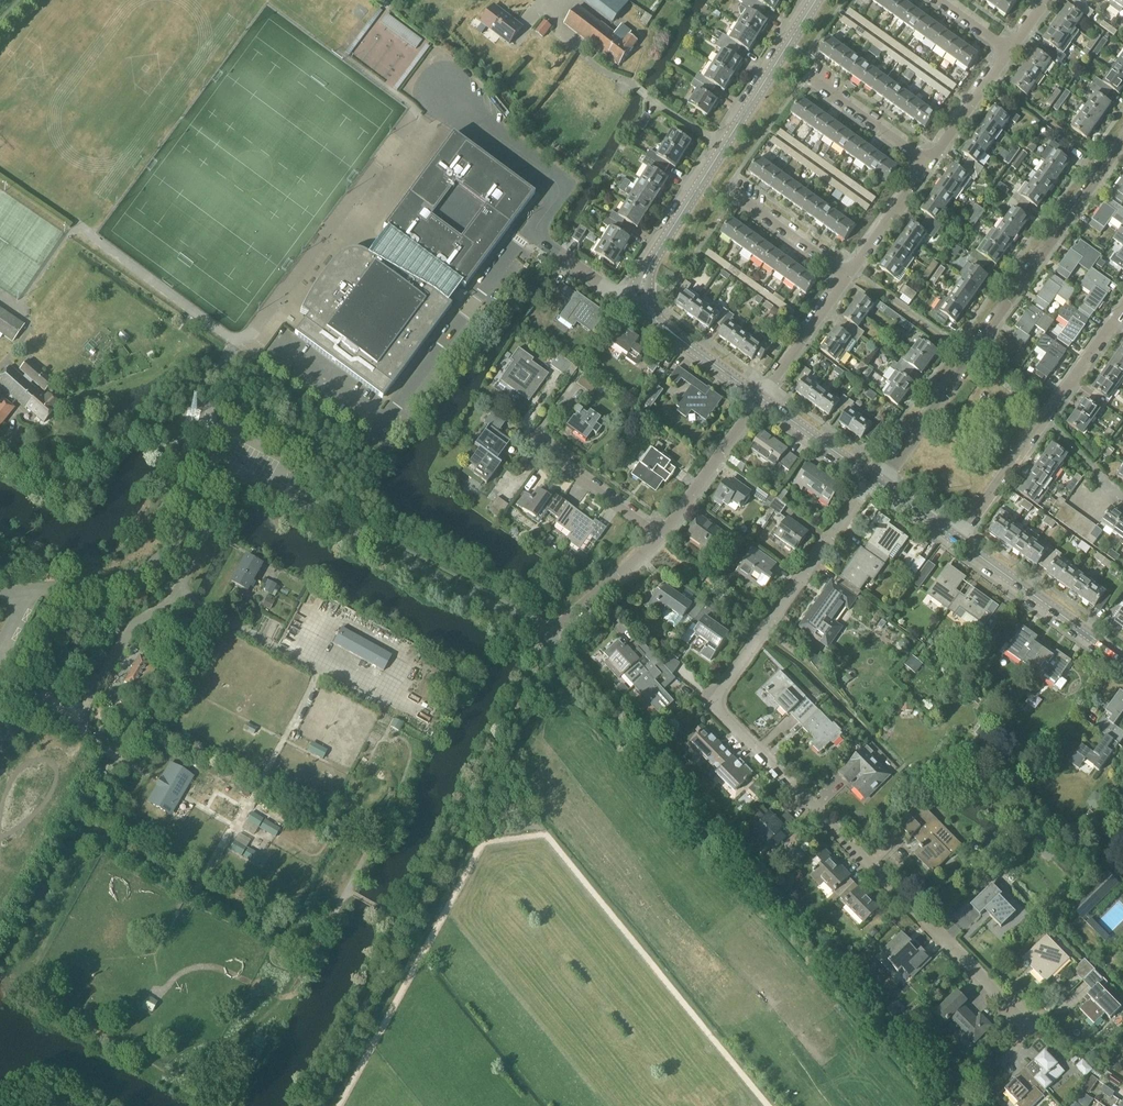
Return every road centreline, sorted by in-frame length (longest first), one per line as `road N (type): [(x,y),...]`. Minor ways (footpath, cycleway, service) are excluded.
road 1 (residential): [(993,1069),(1029,1027),(715,704),(873,479)]
road 2 (residential): [(877,482),(1122,142)]
road 3 (residential): [(552,641),(198,448)]
road 4 (tertiary): [(644,299),(650,266),(815,0)]
road 5 (residential): [(956,539),(1122,311)]
road 6 (tertiary): [(1122,659),(956,539)]
road 7 (residential): [(660,536),(762,399)]
road 8 (tertiary): [(762,399),(666,328),(644,299)]
road 9 (residential): [(762,399),(849,275)]
road 10 (residential): [(930,163),(807,76)]
road 11 (residential): [(552,641),(660,536)]
road 12 (residential): [(660,536),(539,447)]
road 13 (residential): [(930,163),(1011,51)]
road 14 (residential): [(849,275),(930,163)]
road 15 (residential): [(849,275),(736,197)]
road 16 (tertiary): [(873,479),(762,399)]
road 17 (residential): [(644,299),(612,292),(530,232)]

